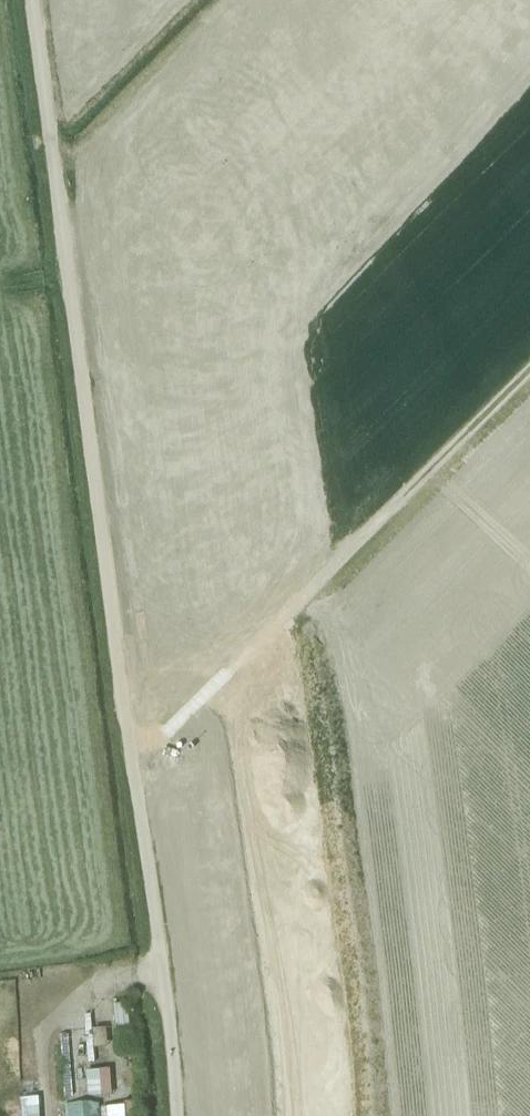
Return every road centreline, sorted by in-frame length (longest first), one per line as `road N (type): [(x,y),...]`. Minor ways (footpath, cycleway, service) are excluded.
road 1 (unclassified): [(176,1115),(32,0)]
road 2 (track): [(133,756),(529,367)]

